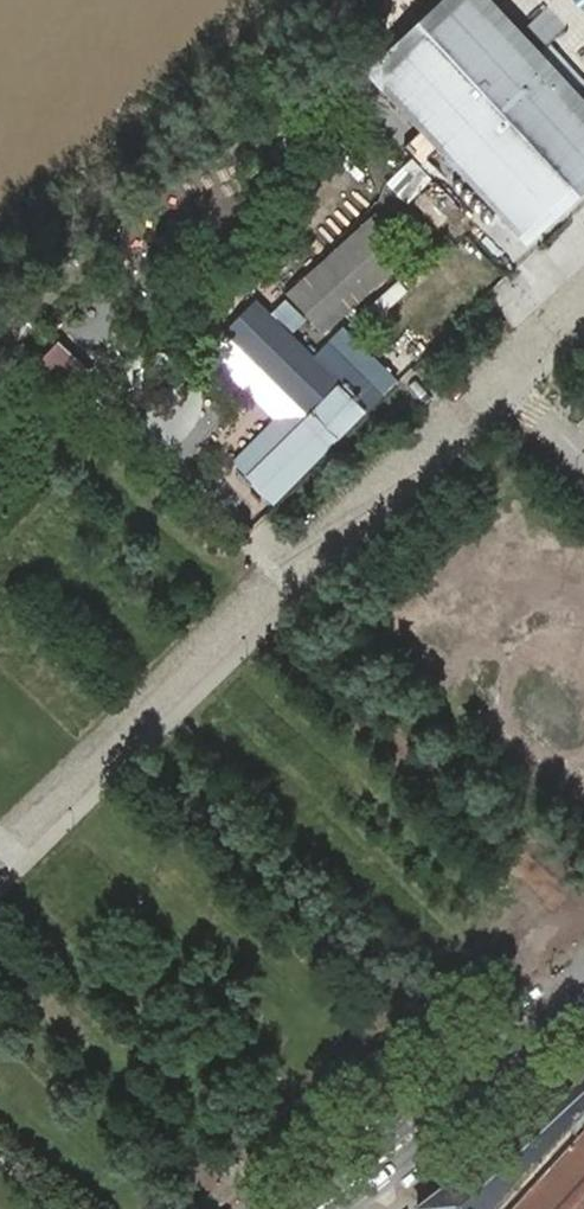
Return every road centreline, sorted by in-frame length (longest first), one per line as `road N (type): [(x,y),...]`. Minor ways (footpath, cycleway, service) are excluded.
road 1 (unclassified): [(583,296),(273,580),(0,852)]
road 2 (secondary): [(583,1001),(321,1208)]

